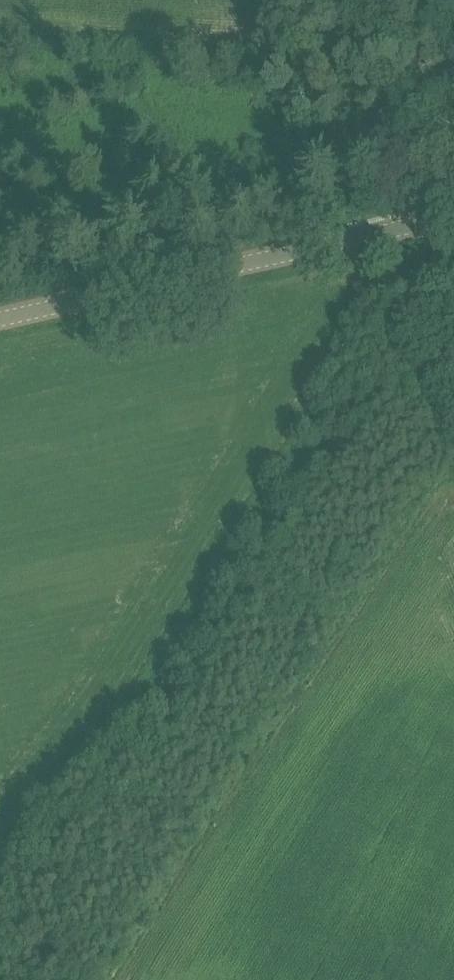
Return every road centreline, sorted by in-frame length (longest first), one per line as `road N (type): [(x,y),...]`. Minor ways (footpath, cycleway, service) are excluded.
road 1 (secondary): [(0,322),(453,220)]

